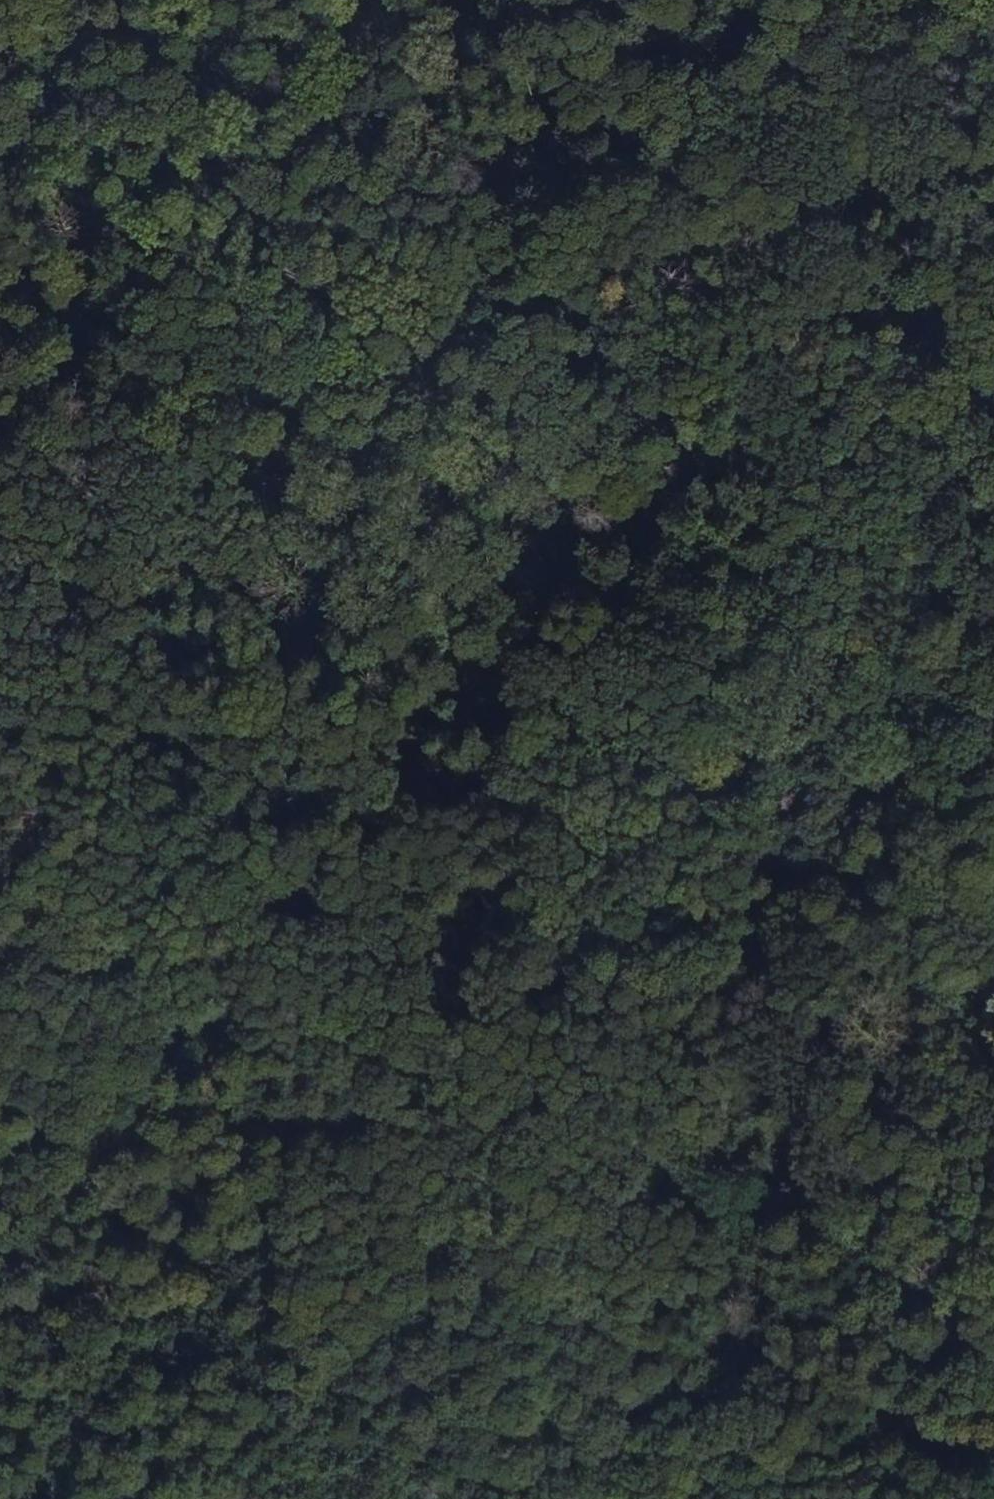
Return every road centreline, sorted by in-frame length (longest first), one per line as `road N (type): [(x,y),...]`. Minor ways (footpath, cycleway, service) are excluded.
road 1 (tertiary): [(993,1200),(889,1423),(837,1460),(708,1498)]
road 2 (track): [(0,829),(294,1029)]
road 3 (tertiary): [(993,975),(983,1030),(993,1162)]

